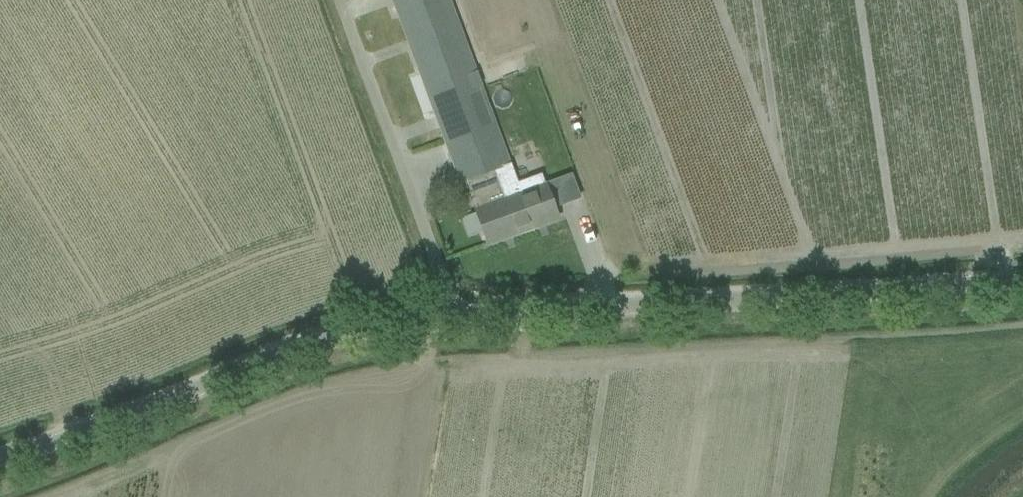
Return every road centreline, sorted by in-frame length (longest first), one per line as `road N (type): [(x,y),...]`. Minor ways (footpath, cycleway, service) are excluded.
road 1 (tertiary): [(452,307),(514,298),(686,303),(1022,278)]
road 2 (tertiary): [(0,460),(299,342),(452,307)]
road 3 (residential): [(452,307),(436,240),(339,0)]
road 4 (track): [(930,496),(949,467),(1022,419)]

